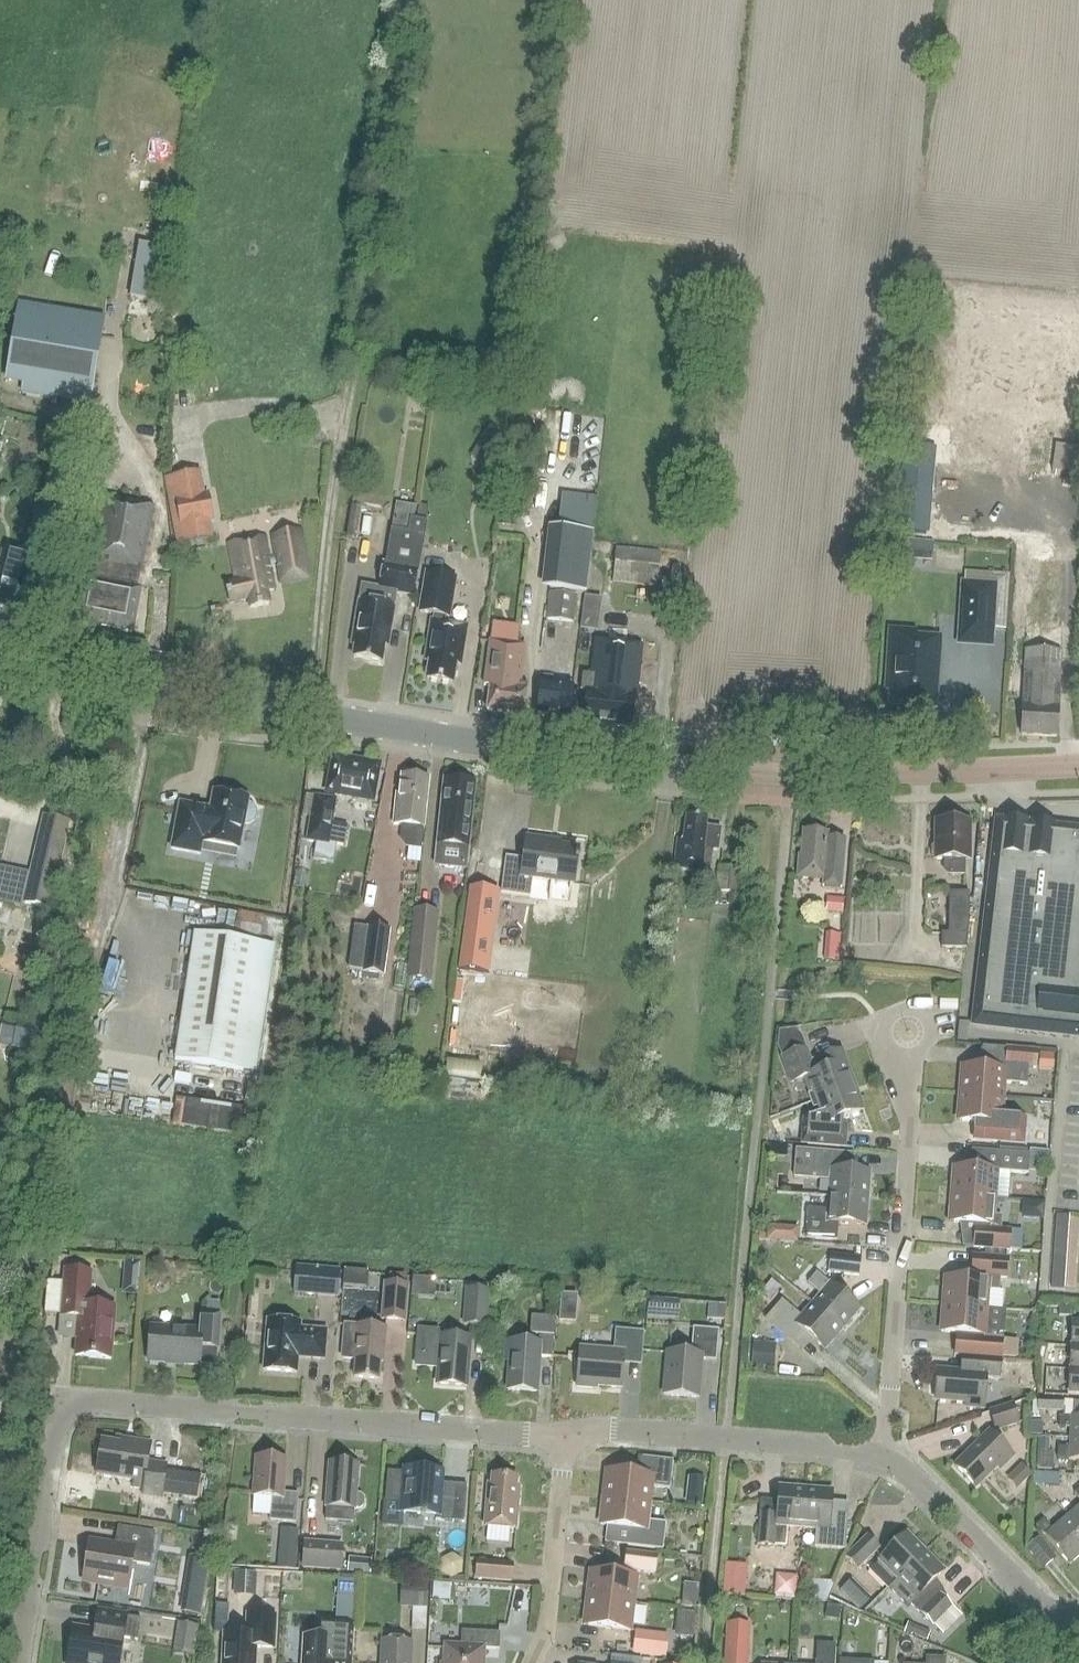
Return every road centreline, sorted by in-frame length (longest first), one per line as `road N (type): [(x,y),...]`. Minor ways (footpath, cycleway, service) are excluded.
road 1 (secondary): [(787,777),(490,741),(0,643)]
road 2 (residential): [(563,1430),(78,1399),(58,1405),(19,1662)]
road 3 (track): [(314,711),(392,0)]
road 4 (residential): [(884,1459),(914,1113),(911,1032)]
road 5 (residential): [(884,1459),(726,1438),(563,1430)]
road 6 (secondary): [(787,777),(1078,764)]
road 7 (residential): [(1066,1628),(914,1478),(884,1459)]
road 8 (residential): [(531,1662),(547,1636),(563,1430)]

